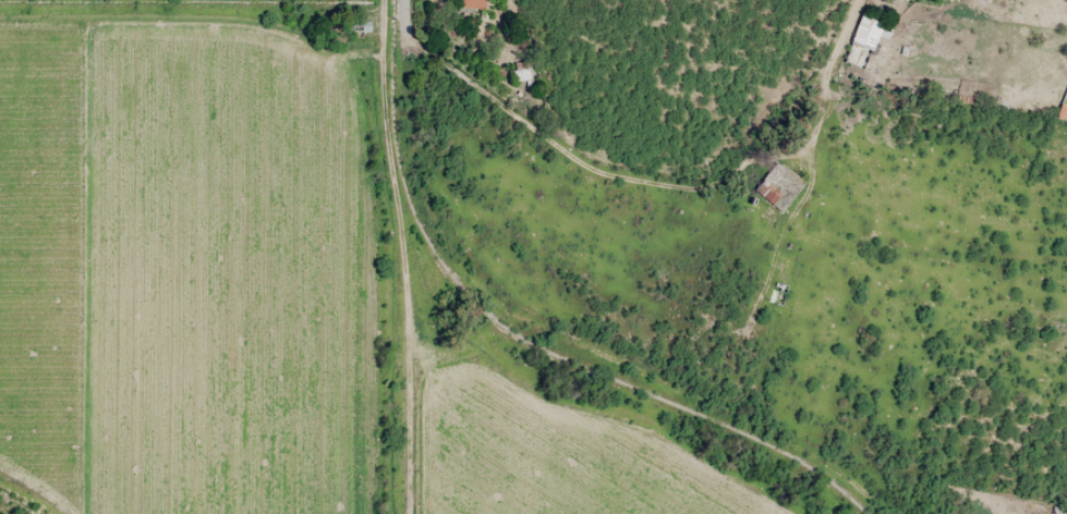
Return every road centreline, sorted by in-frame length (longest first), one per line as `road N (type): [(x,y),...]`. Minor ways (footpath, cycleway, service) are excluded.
road 1 (track): [(876,513),(815,460),(511,318),(451,243),(414,172),(399,112),(403,33)]
road 2 (residential): [(798,145),(704,185),(603,176),(403,33)]
road 3 (residential): [(860,0),(819,125),(798,145)]

